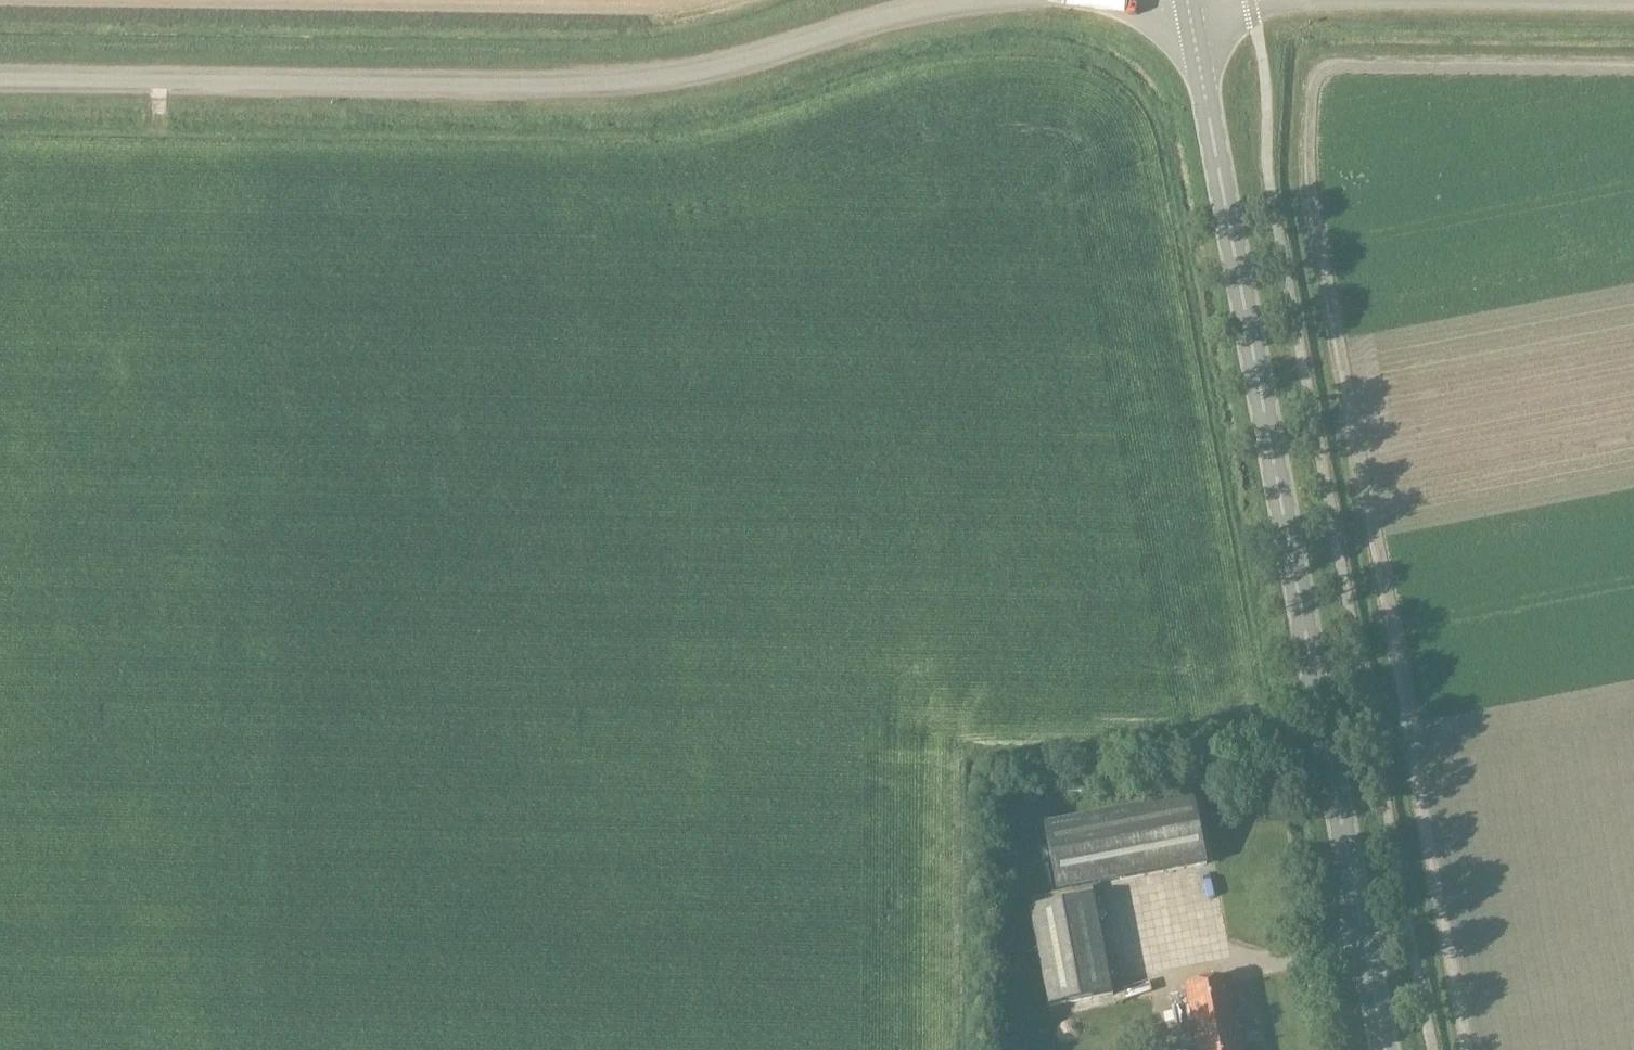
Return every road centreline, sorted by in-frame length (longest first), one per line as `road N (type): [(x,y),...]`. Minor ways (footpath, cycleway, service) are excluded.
road 1 (secondary): [(1384,1049),(1187,0)]
road 2 (unclassified): [(977,0),(872,21),(711,69),(620,83),(0,79)]
road 3 (unclassified): [(1633,2),(1429,0)]

